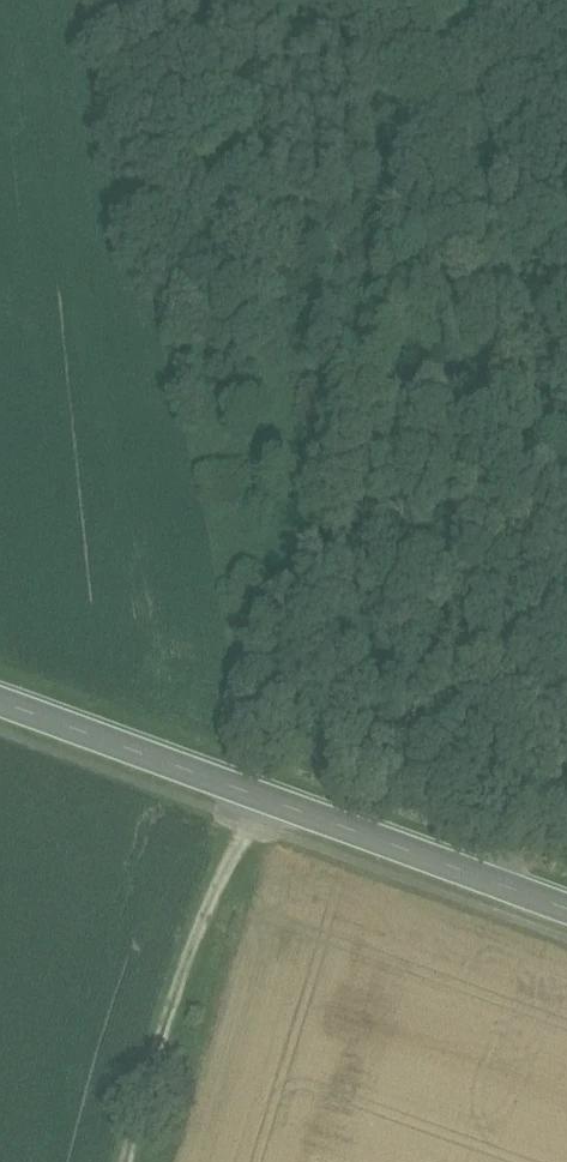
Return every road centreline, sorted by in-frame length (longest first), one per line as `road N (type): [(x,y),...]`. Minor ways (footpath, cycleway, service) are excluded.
road 1 (tertiary): [(0,690),(566,901)]
road 2 (track): [(274,792),(194,941),(129,1161)]

